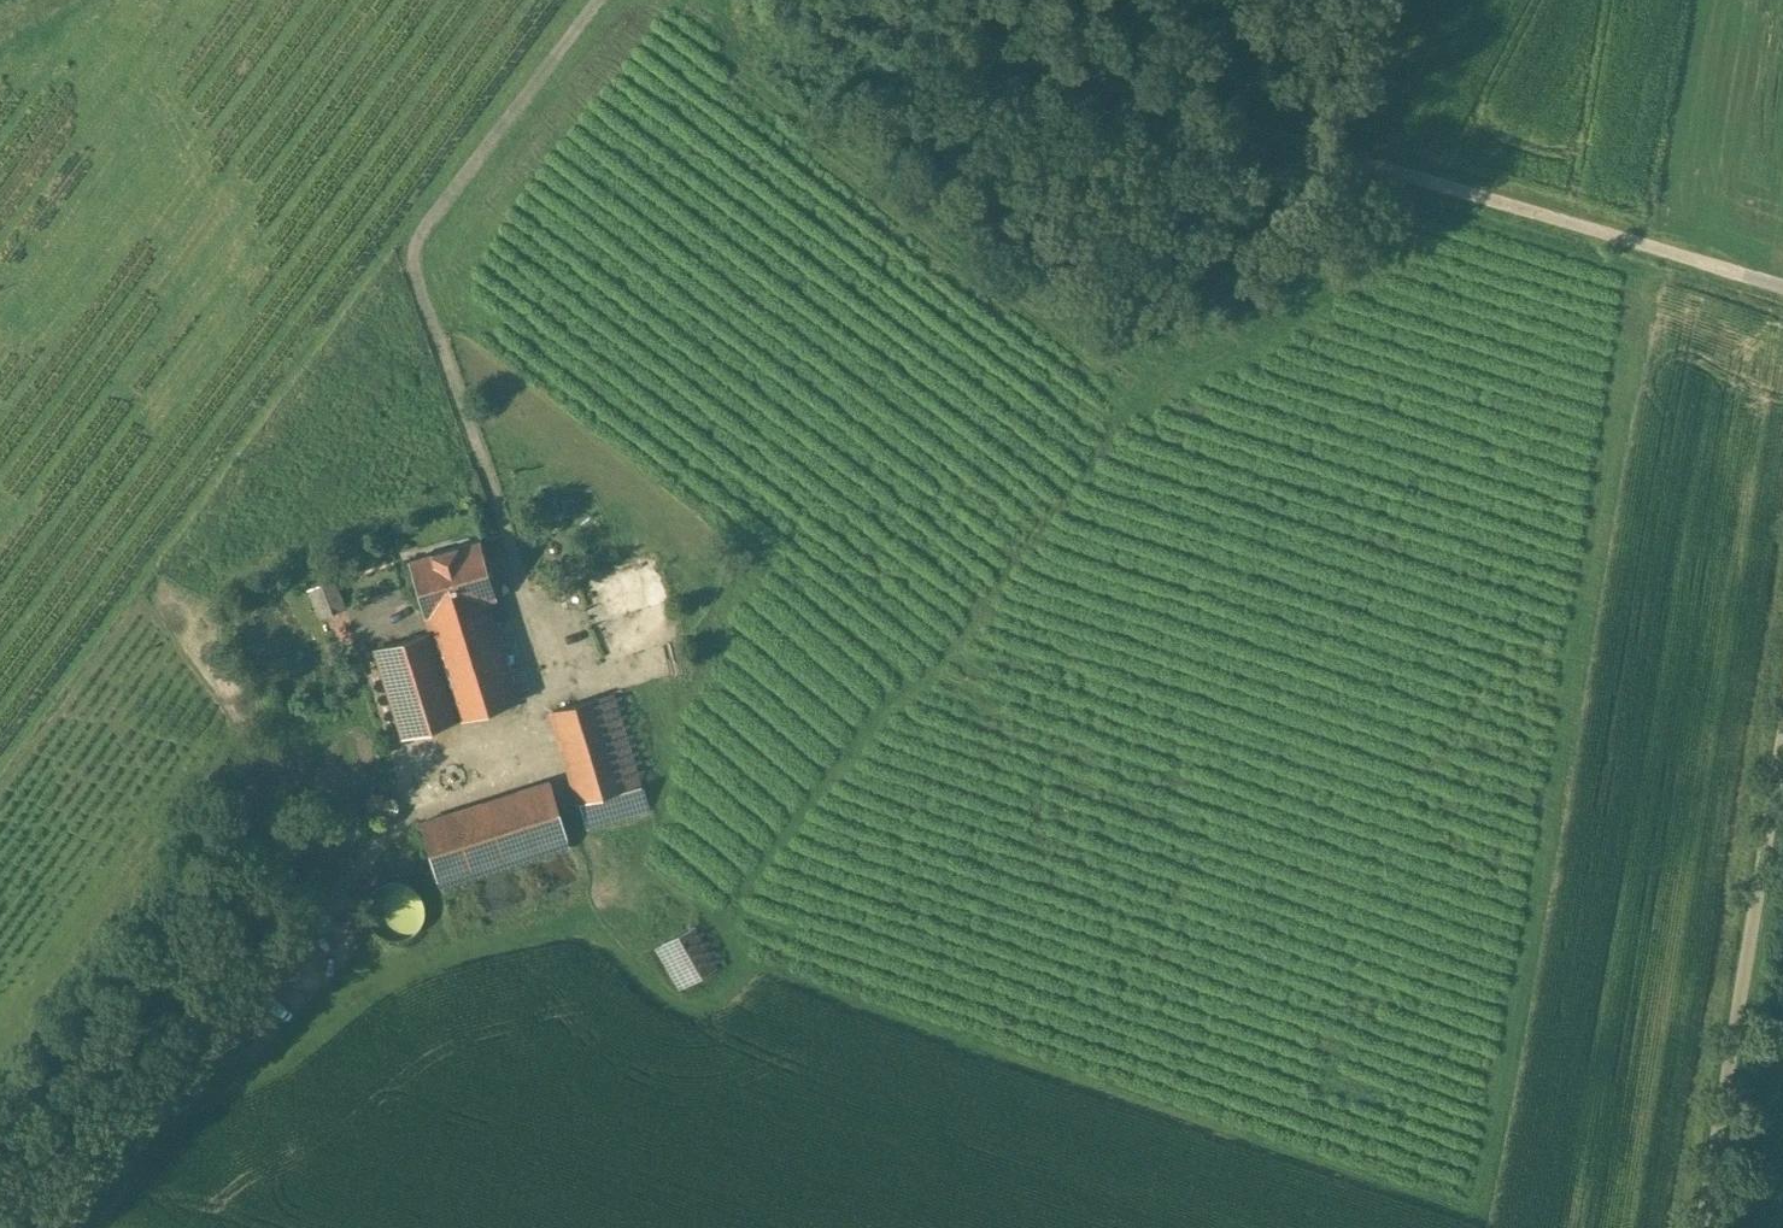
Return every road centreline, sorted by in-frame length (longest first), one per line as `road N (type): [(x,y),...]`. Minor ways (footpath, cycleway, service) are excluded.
road 1 (unclassified): [(818,0),(1782,287)]
road 2 (unclassified): [(1782,680),(1697,1227)]
road 3 (track): [(1418,179),(1398,230),(1244,351),(1160,383)]
road 4 (track): [(1333,154),(1414,0)]

